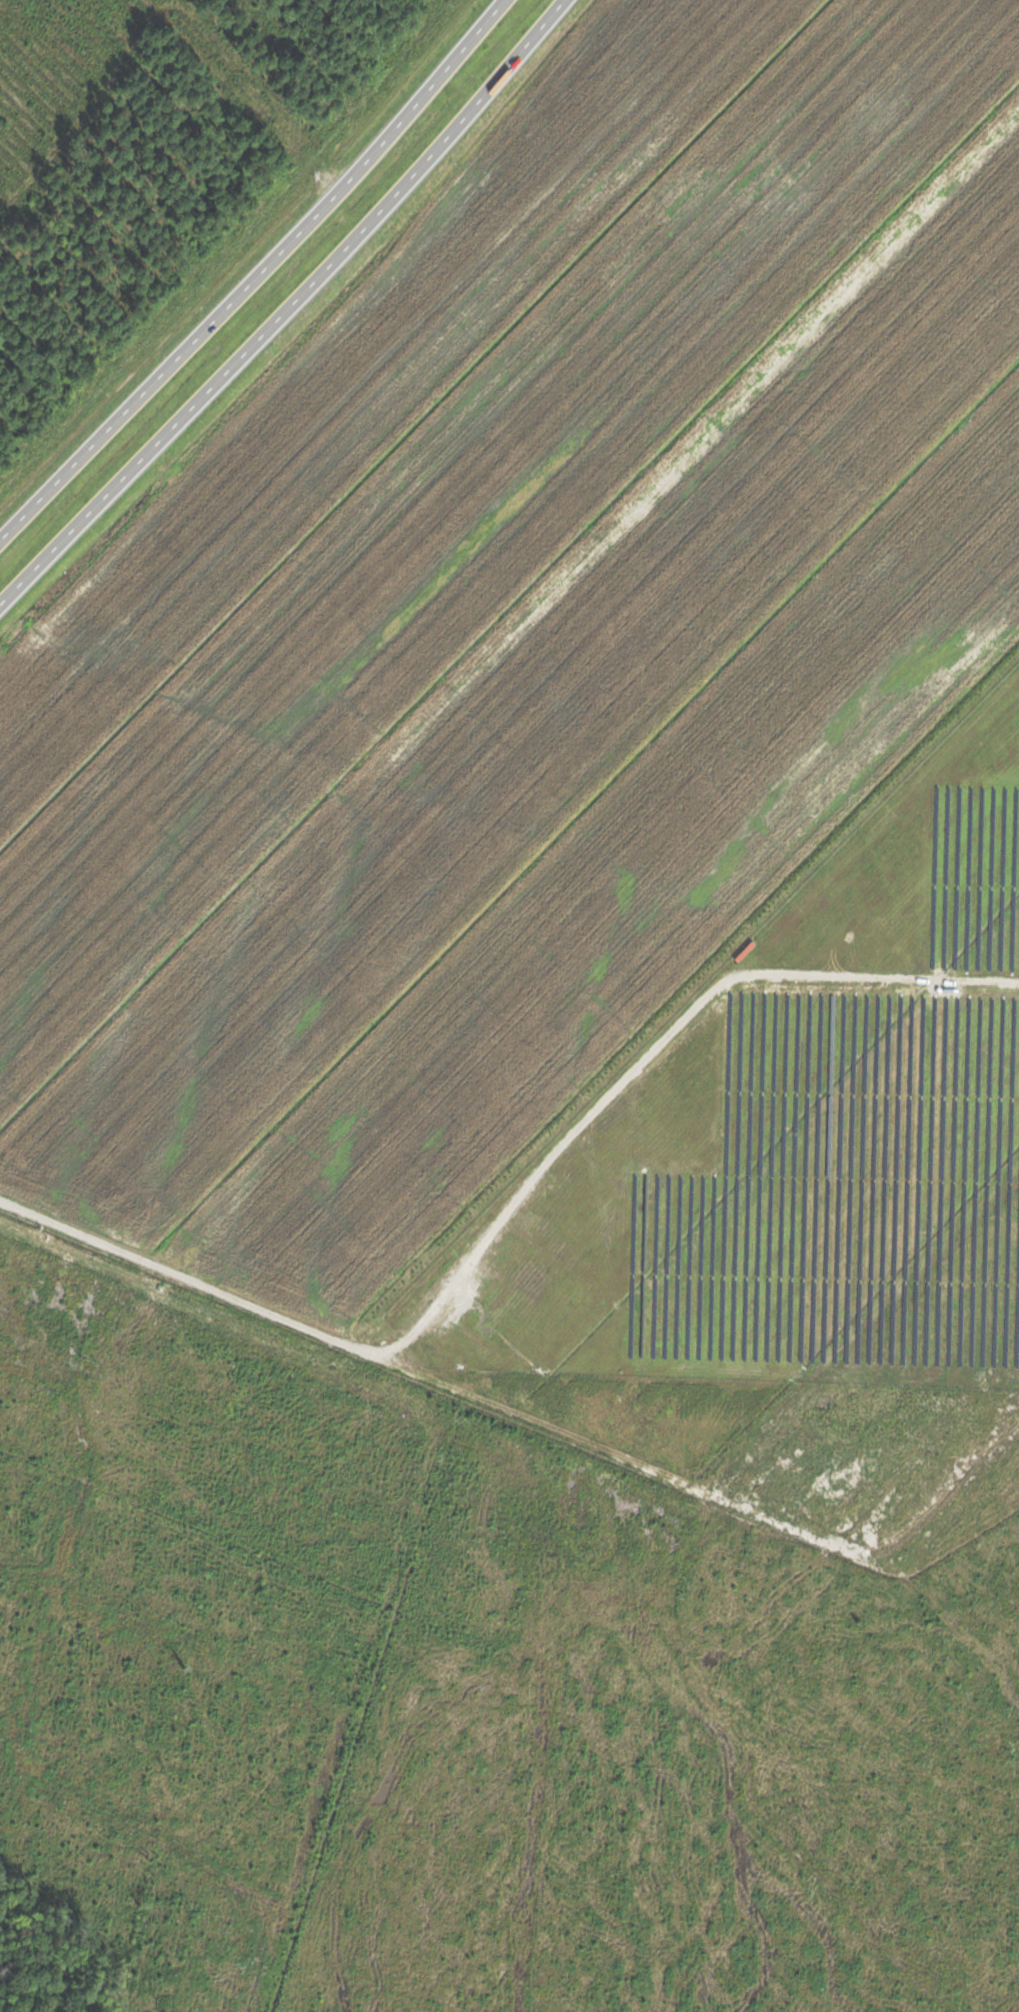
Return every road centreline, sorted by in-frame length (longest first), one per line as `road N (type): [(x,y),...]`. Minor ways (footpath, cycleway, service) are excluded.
road 1 (trunk): [(0,605),(348,246),(562,0)]
road 2 (trunk): [(498,0),(182,354),(0,541)]

